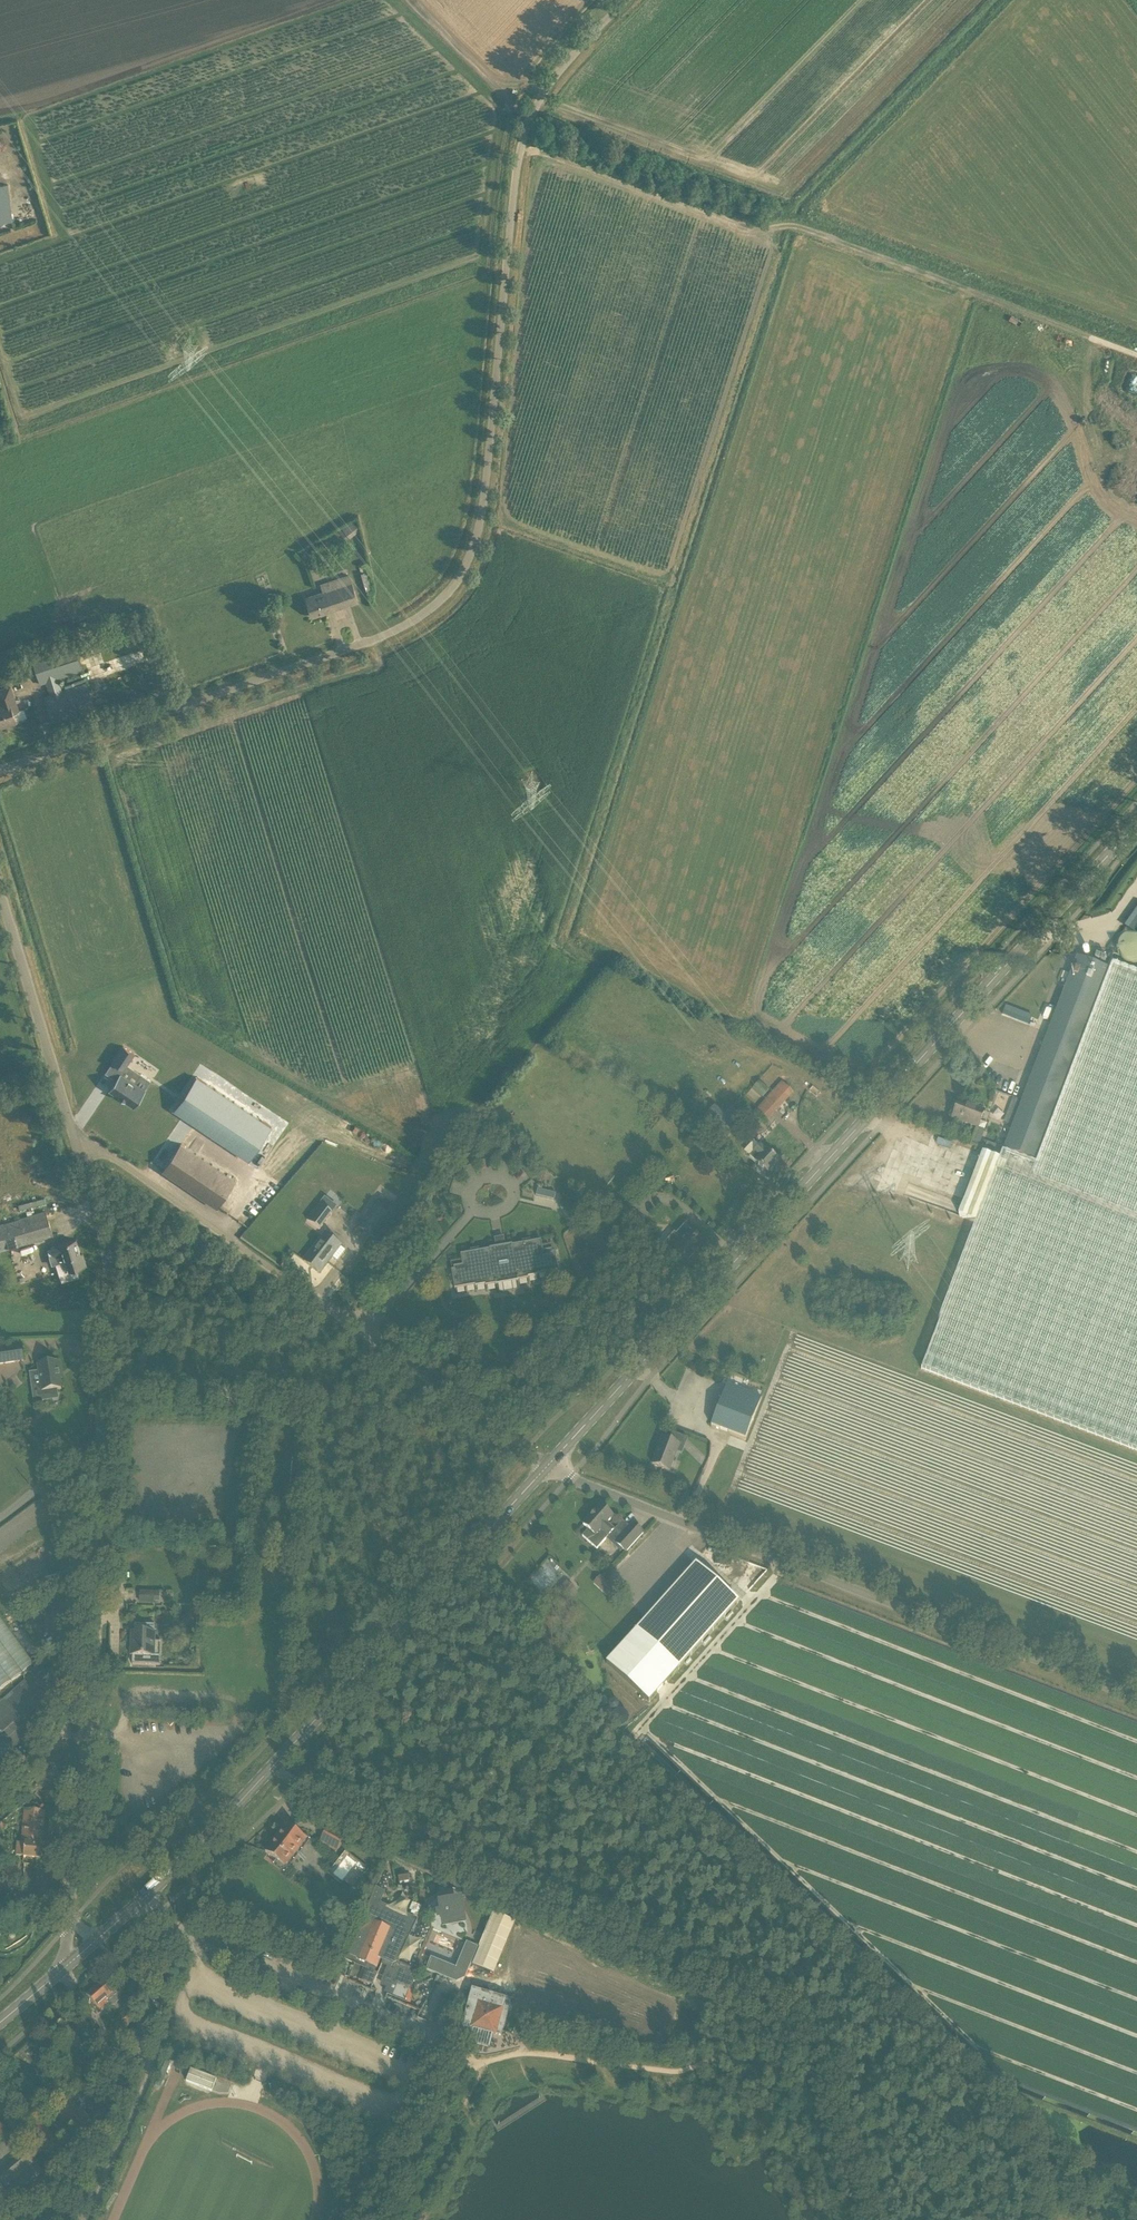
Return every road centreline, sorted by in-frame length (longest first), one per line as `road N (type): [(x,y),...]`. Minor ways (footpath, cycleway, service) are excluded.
road 1 (unclassified): [(0,770),(399,630),(456,584),(481,519),(520,158),(531,114),(539,95),(628,0)]
road 2 (secondary): [(548,1466),(1136,823)]
road 3 (unclassified): [(77,1145),(110,1289),(96,1624),(70,1918)]
road 4 (secondary): [(97,1940),(199,1848),(548,1466)]
road 5 (unclassified): [(1136,1699),(548,1466)]
road 6 (track): [(831,2079),(810,2013),(307,1782)]
road 7 (unclassified): [(548,1466),(93,1141),(77,1145)]
road 8 (track): [(1136,354),(794,222)]
road 9 (track): [(1098,2219),(1028,2188),(853,2035),(810,2013)]
road 10 (unclassified): [(77,1145),(0,876)]
road 11 (track): [(86,2219),(174,2021)]

